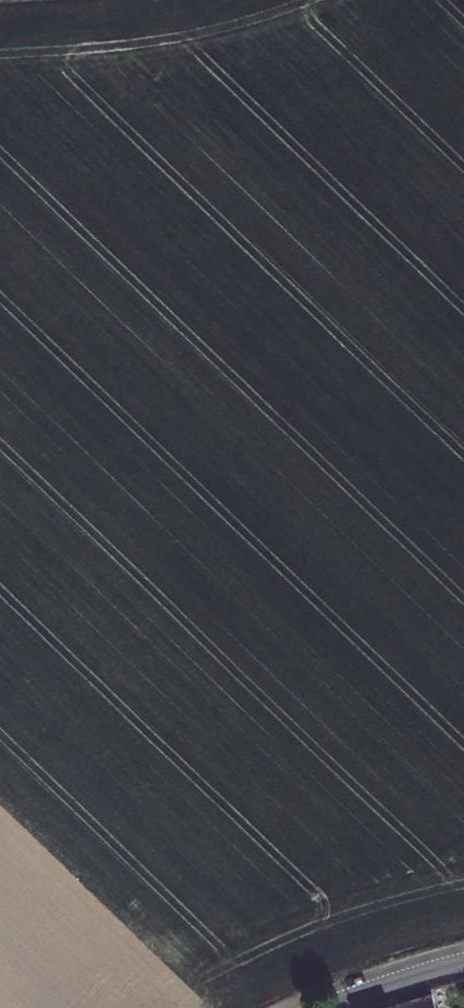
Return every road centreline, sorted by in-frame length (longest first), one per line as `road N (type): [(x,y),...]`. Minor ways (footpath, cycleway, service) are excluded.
road 1 (residential): [(463,958),(304,1007)]

